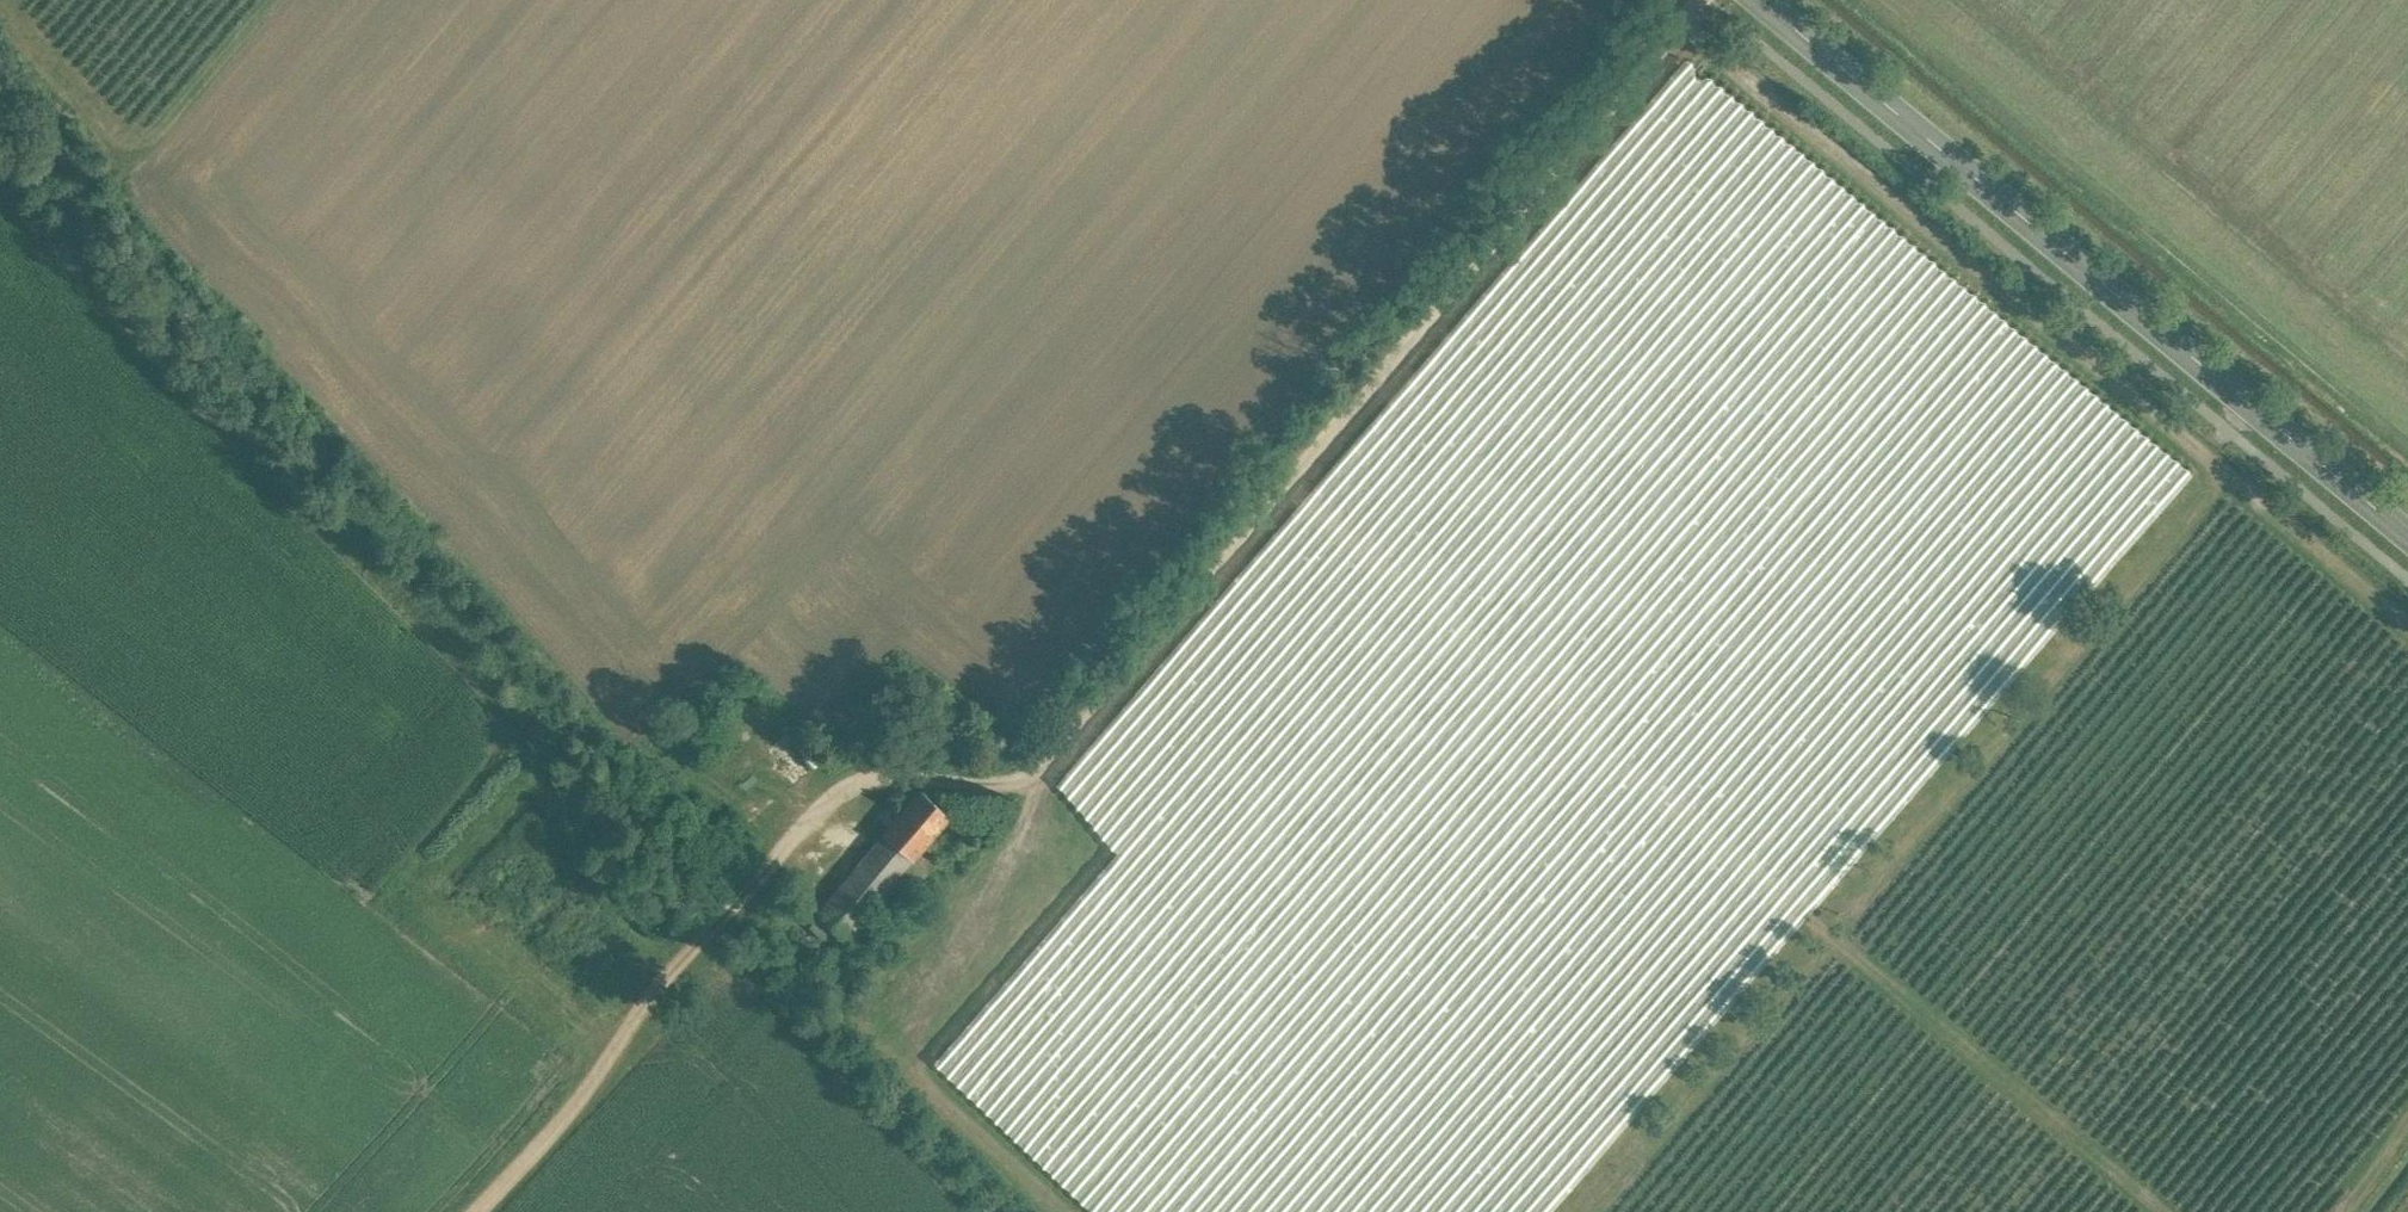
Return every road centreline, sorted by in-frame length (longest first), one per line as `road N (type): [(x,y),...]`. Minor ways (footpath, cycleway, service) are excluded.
road 1 (track): [(477,1211),(790,841),(854,787),(892,776),(1000,780),(1041,771),(1071,741),(1699,0)]
road 2 (secondary): [(2407,534),(1766,0)]

